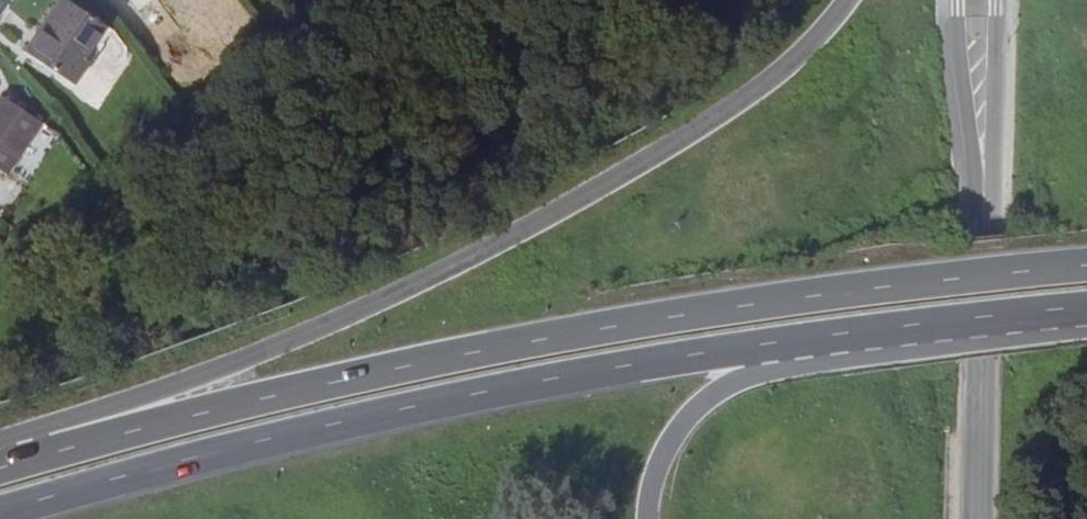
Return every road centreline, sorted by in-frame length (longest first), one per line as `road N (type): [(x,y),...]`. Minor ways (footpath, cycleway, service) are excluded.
road 1 (trunk): [(1086,267),(848,291),(552,336),(40,454)]
road 2 (trunk): [(848,0),(803,52),(727,112),(493,252),(267,350),(82,412),(40,454)]
road 3 (trunk): [(0,514),(340,423),(779,343)]
road 4 (tertiary): [(978,518),(983,150)]
road 5 (trunk): [(779,343),(1086,311)]
road 6 (trunk): [(647,518),(669,442),(704,398),(779,343)]
road 7 (tertiary): [(957,0),(983,150)]
road 8 (tertiary): [(983,150),(996,0)]

